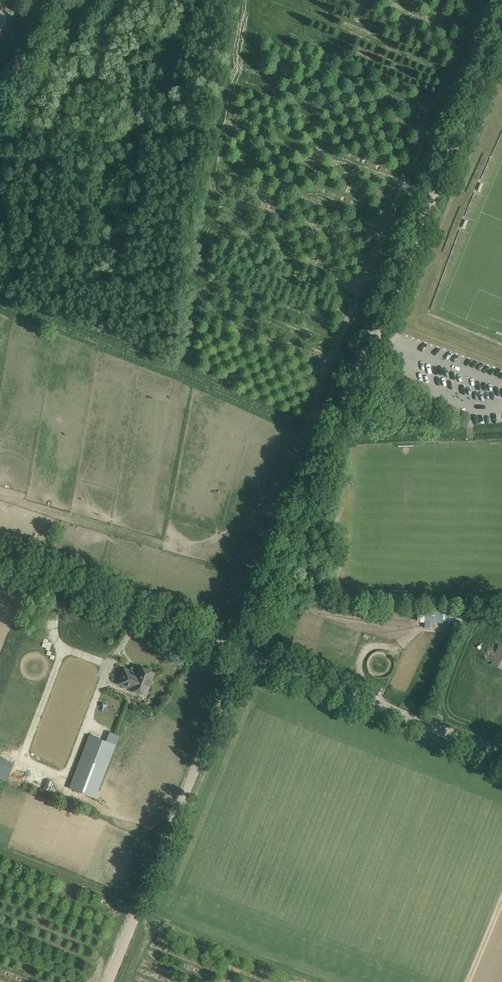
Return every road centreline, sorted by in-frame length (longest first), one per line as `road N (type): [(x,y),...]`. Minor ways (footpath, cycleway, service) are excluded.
road 1 (unclassified): [(245,647),(501,32)]
road 2 (unclassified): [(110,981),(245,647)]
road 3 (unclassified): [(501,751),(245,647)]
road 4 (unclassified): [(245,647),(0,559)]

